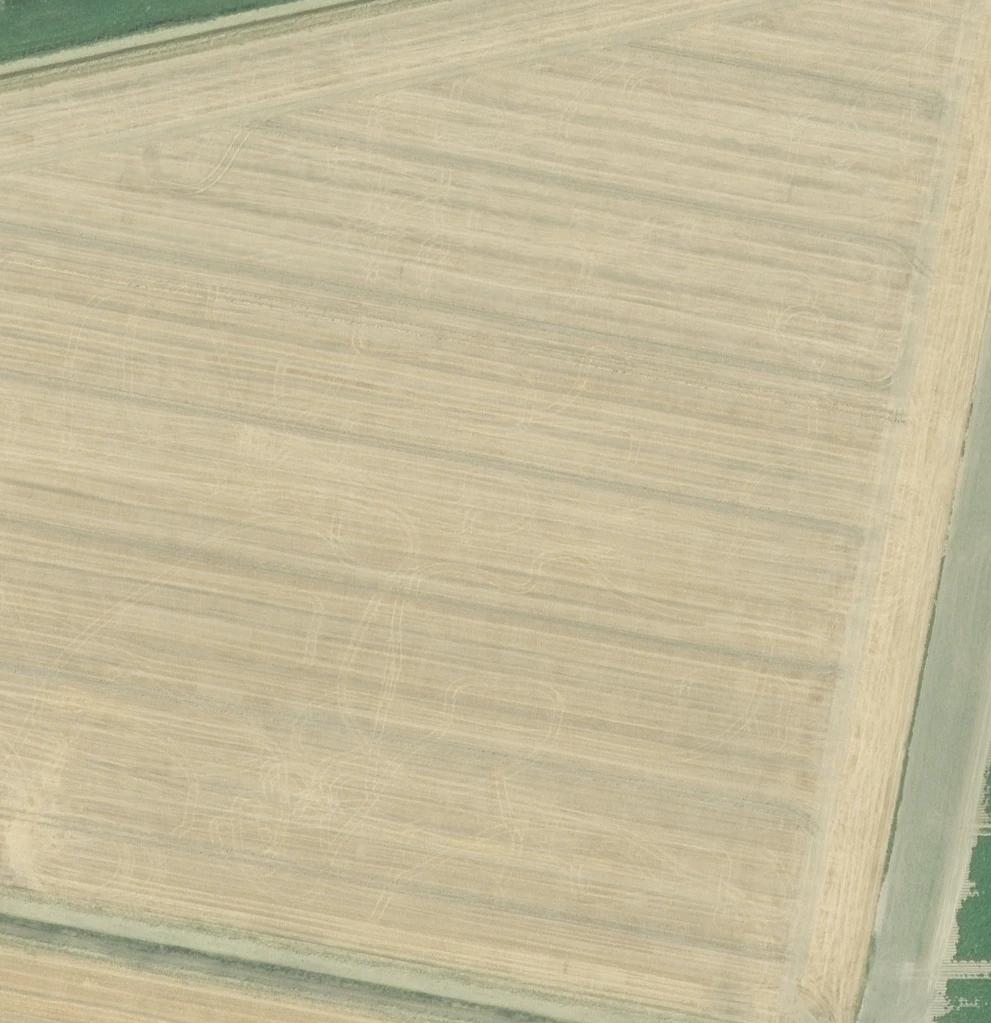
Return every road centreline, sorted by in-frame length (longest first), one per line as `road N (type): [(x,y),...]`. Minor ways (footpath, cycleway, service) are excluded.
road 1 (track): [(0,52),(246,0)]

